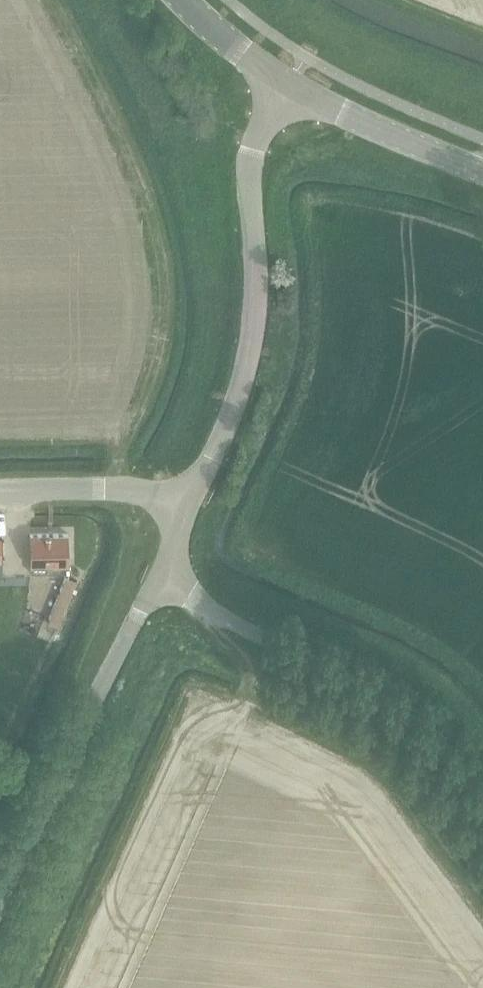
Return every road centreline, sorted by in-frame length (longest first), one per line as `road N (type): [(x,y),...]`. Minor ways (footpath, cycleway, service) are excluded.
road 1 (tertiary): [(187,511),(248,360),(257,275),(248,178),(263,125),(288,86)]
road 2 (unclassified): [(482,797),(460,768),(369,699),(156,583)]
road 3 (unclassified): [(0,902),(156,583)]
road 4 (secondary): [(482,171),(288,86)]
road 5 (tertiary): [(0,491),(104,489),(187,511)]
road 6 (secondary): [(288,86),(180,0)]

